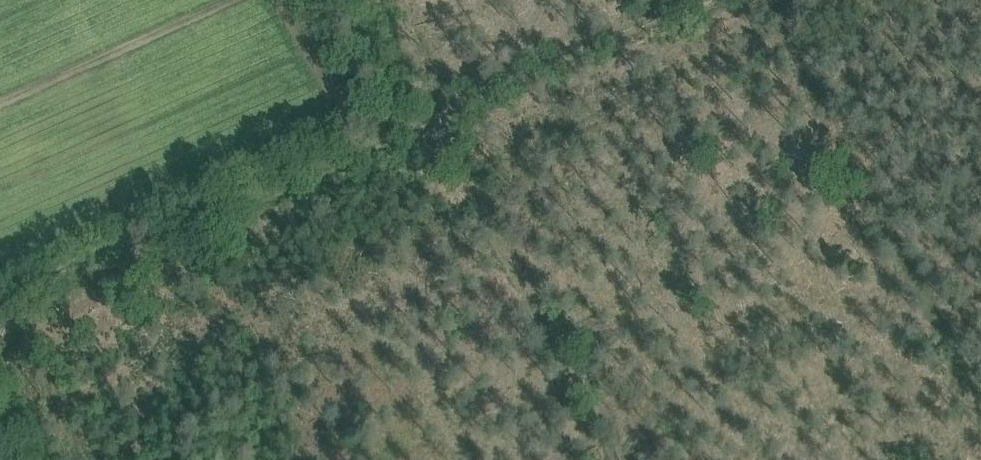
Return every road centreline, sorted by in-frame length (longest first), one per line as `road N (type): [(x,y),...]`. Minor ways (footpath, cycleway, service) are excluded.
road 1 (track): [(0,310),(686,0)]
road 2 (track): [(768,0),(980,402)]
road 3 (track): [(630,459),(446,106)]
road 4 (track): [(410,123),(337,0)]

